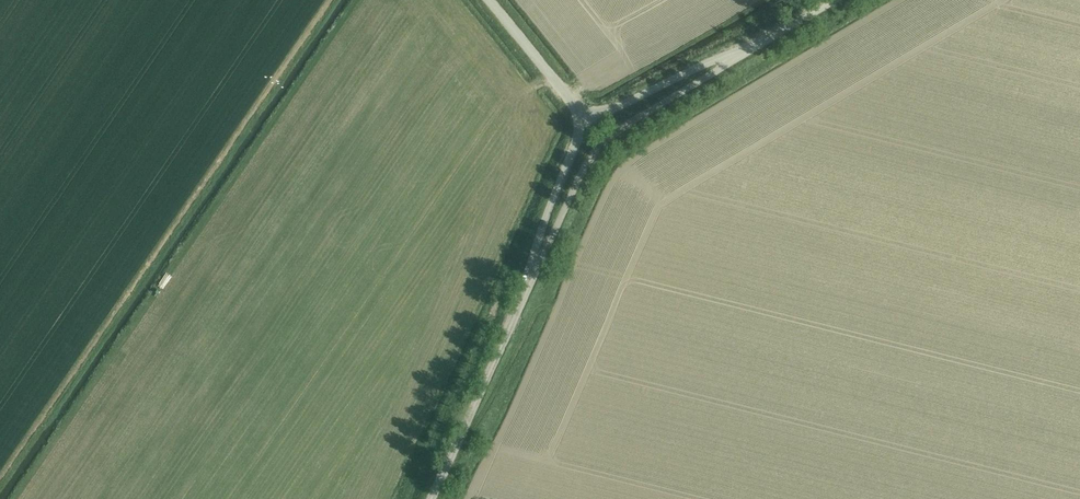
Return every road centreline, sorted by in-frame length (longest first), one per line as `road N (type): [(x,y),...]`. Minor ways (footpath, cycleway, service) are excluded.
road 1 (unclassified): [(530,283),(596,148),(738,56)]
road 2 (unclassified): [(430,498),(530,283)]
road 3 (unclassified): [(585,118),(530,283)]
road 4 (unclassified): [(738,56),(585,118)]
road 5 (unclassified): [(585,118),(489,0)]

